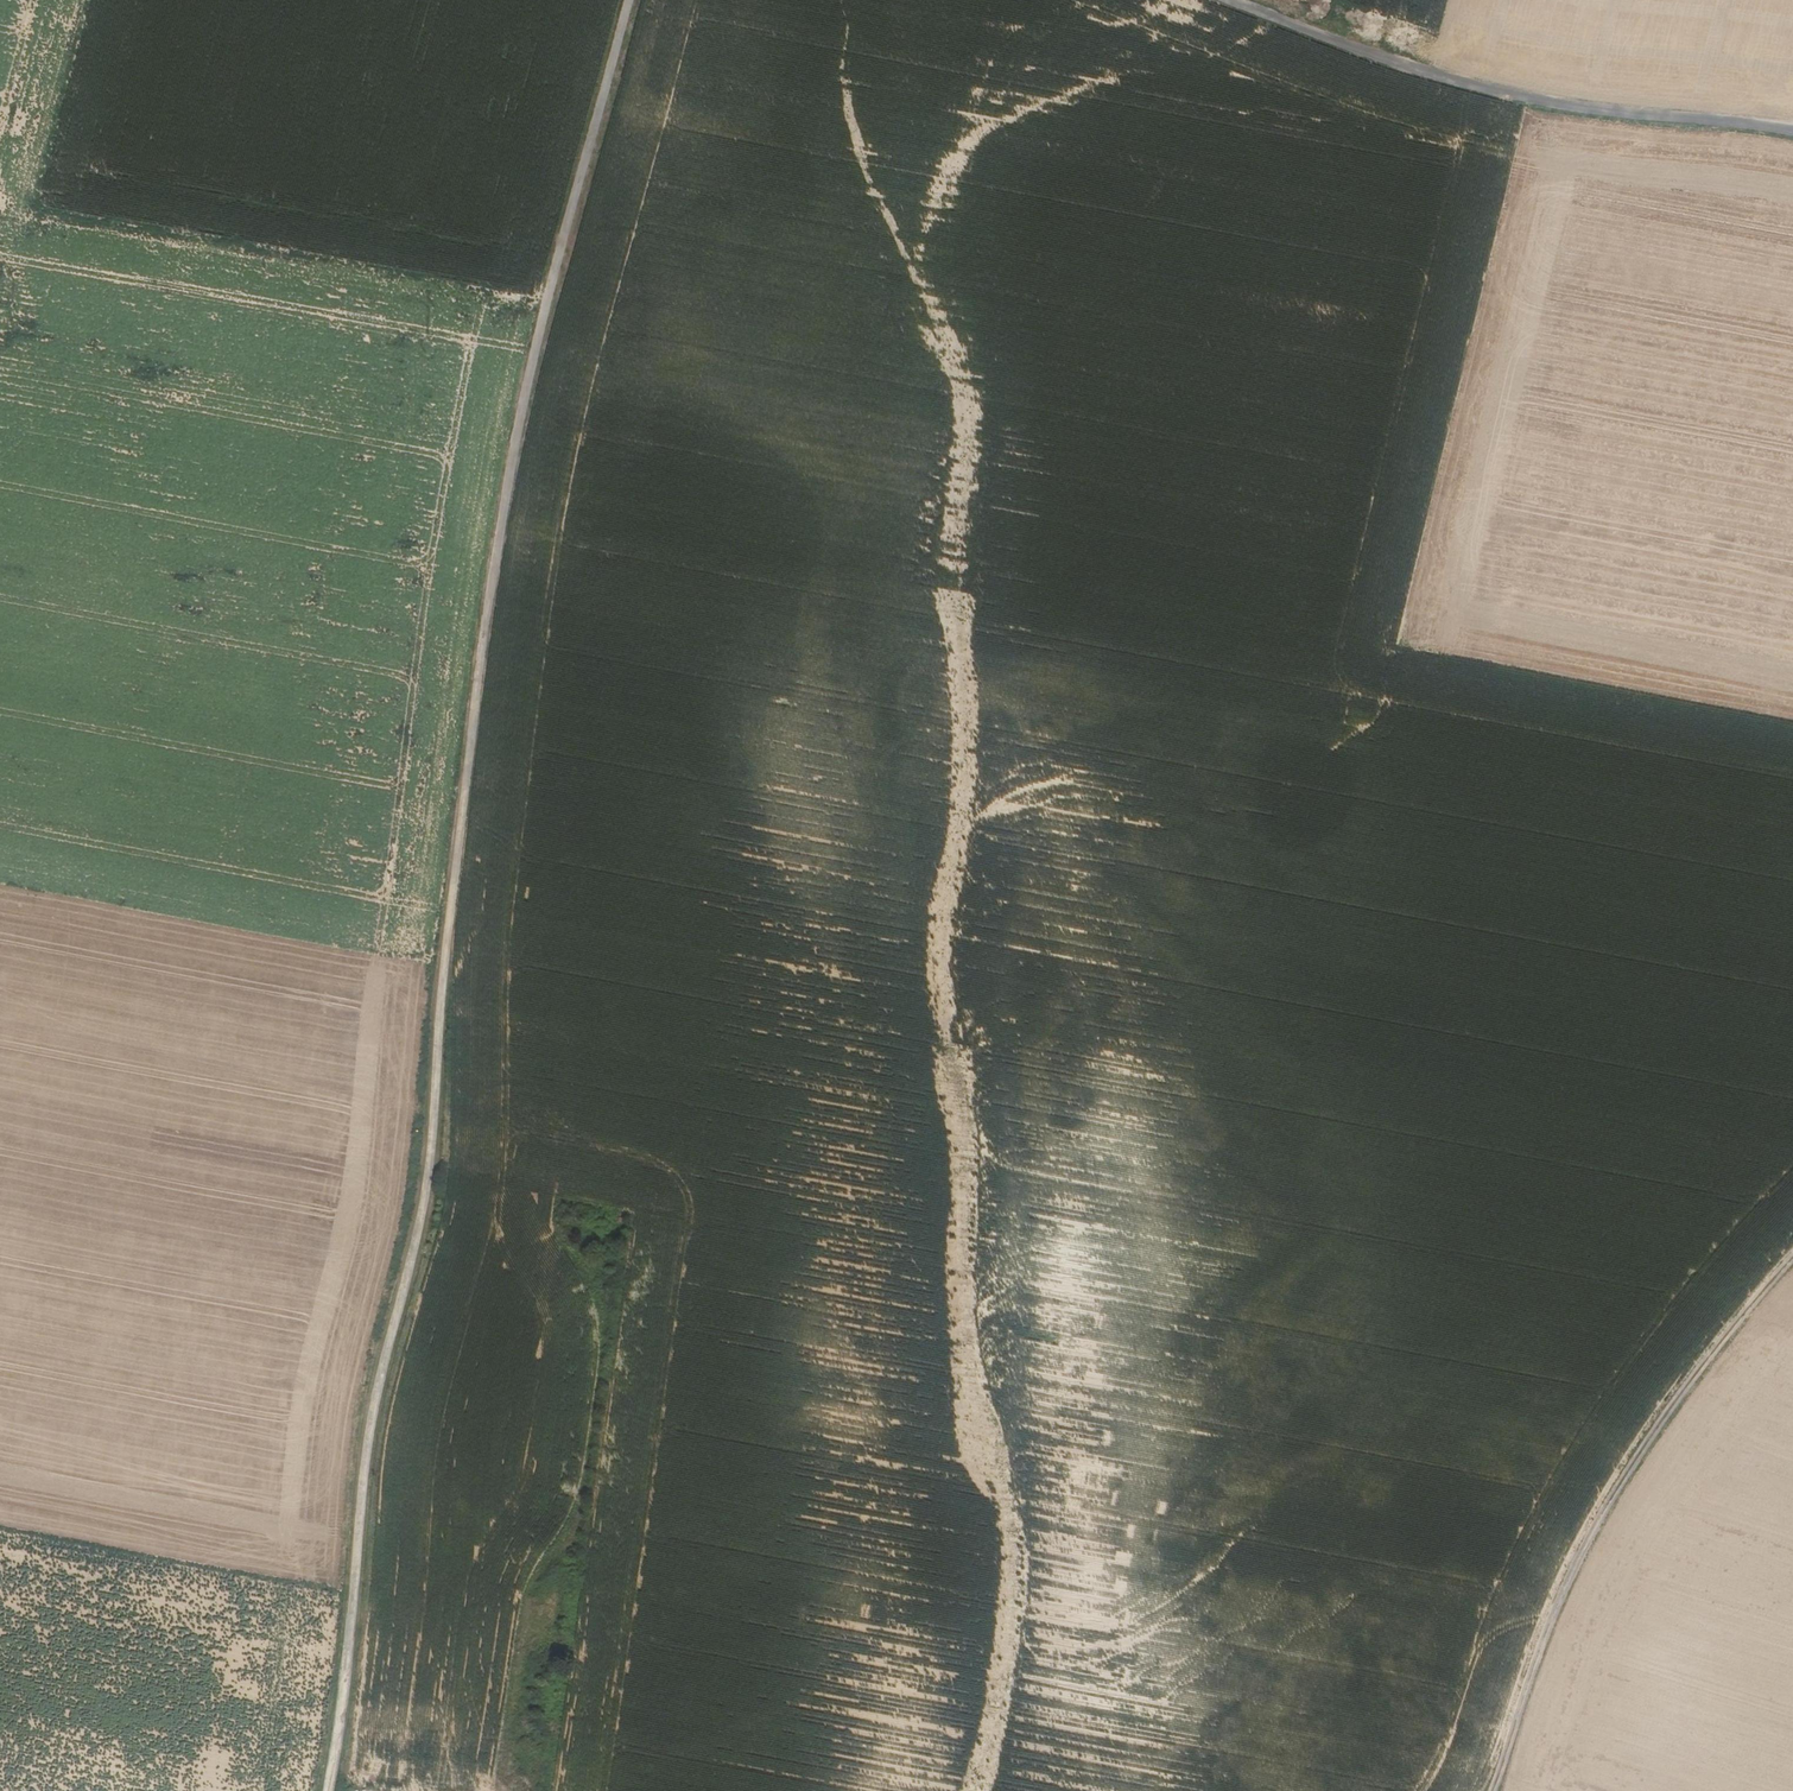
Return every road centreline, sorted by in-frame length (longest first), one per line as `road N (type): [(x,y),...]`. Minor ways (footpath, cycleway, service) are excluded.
road 1 (track): [(328,1790),(391,1317),(429,1164),(454,861),(515,454),(563,231),(629,0)]
road 2 (track): [(1792,1263),(1687,1387),(1593,1529),(1557,1605),(1491,1790)]
road 3 (track): [(1231,0),(1452,78),(1544,100),(1792,126)]

